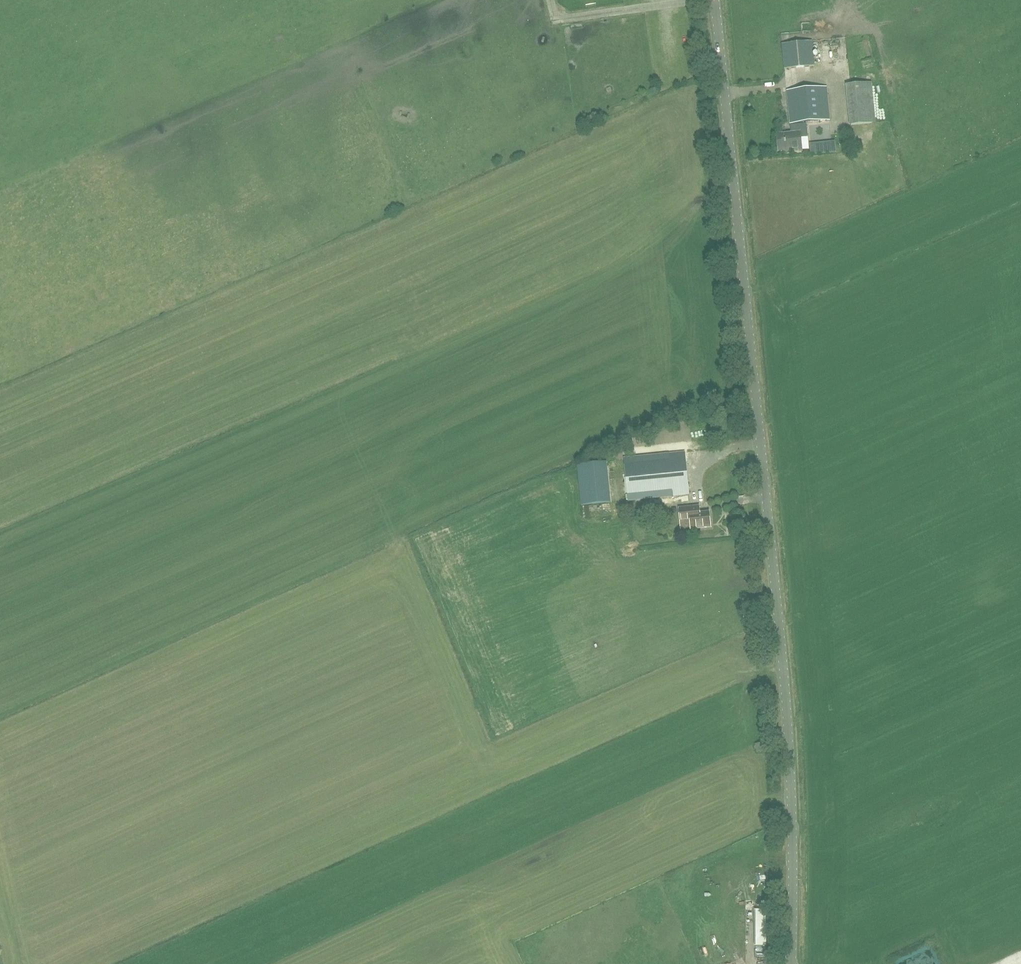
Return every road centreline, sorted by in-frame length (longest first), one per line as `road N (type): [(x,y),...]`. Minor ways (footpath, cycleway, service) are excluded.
road 1 (unclassified): [(790,963),(782,656),(715,0)]

